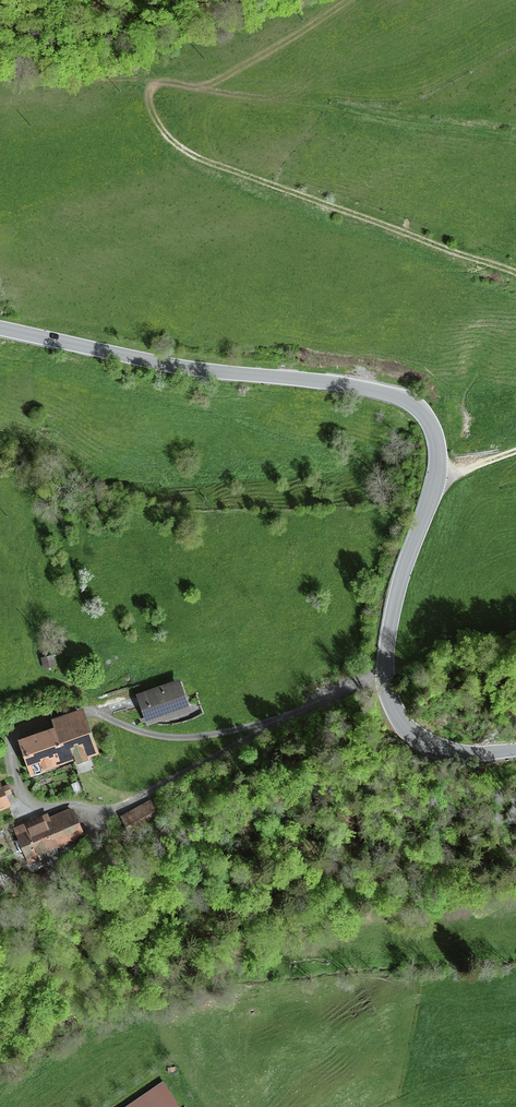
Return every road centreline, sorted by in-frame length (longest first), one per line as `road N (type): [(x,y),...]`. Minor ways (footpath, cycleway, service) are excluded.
road 1 (tertiary): [(515,750),(468,753),(429,744),(399,721),(387,691),(396,597),(439,471),(436,438),(421,410),(365,389),(177,366),(0,328)]
road 2 (track): [(515,274),(182,150),(155,116),(155,81)]

